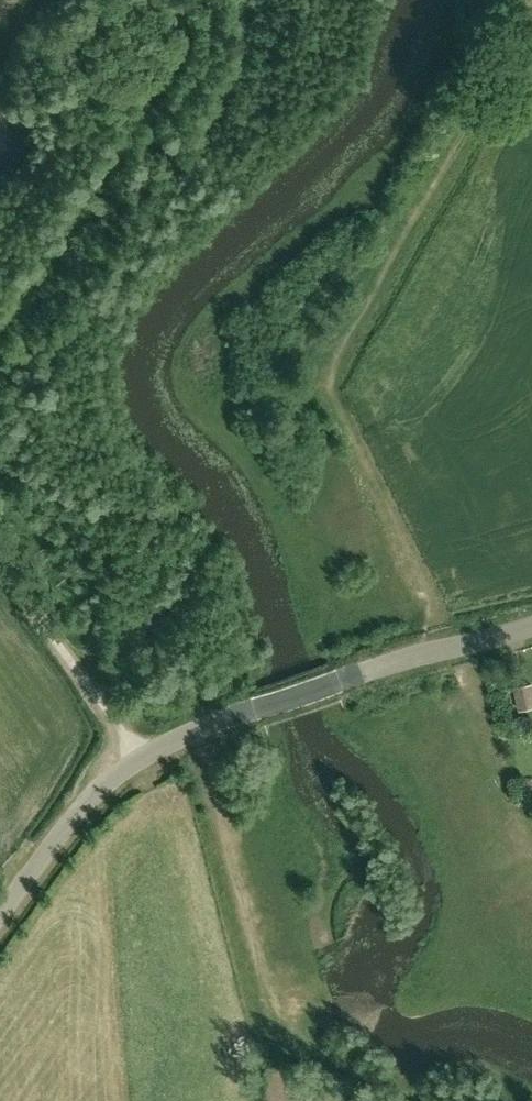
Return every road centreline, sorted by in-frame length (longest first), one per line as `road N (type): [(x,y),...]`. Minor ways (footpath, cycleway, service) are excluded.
road 1 (unclassified): [(0,913),(99,789),(167,744),(322,686),(531,625)]
road 2 (track): [(0,573),(131,765)]

